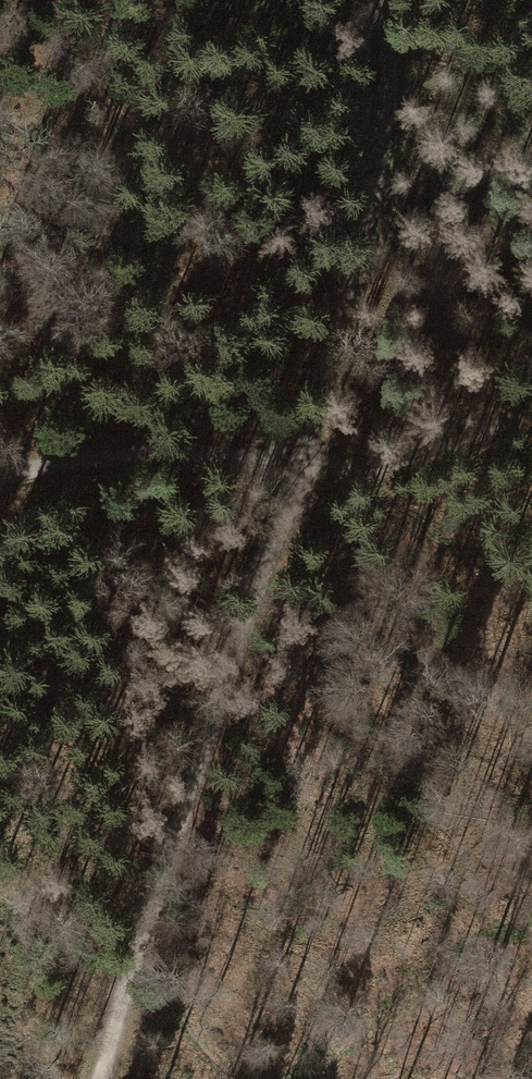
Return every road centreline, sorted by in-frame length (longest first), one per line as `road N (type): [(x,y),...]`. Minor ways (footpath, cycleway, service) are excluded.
road 1 (track): [(140,925),(207,756),(360,281),(391,147),(390,45),(376,0)]
road 2 (track): [(531,401),(491,437),(409,459),(297,470),(109,453),(0,478)]
road 3 (track): [(107,1078),(140,925)]

